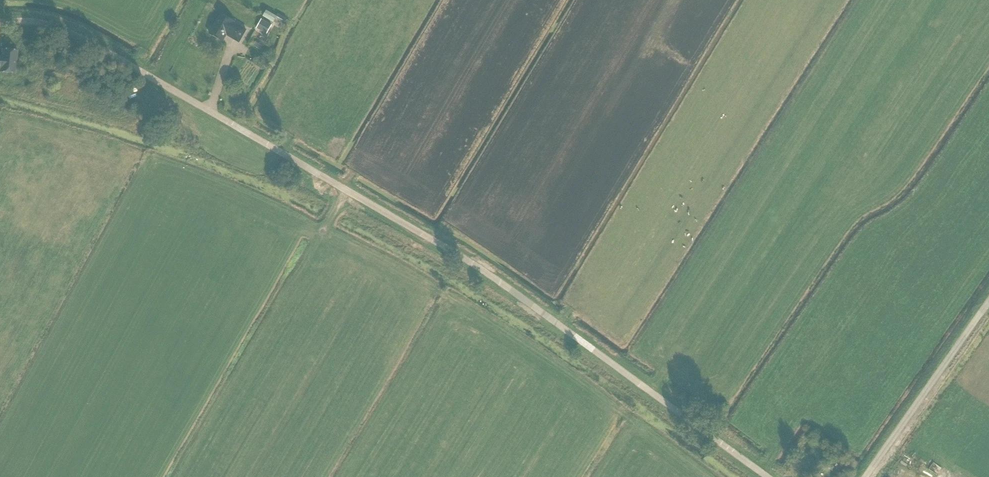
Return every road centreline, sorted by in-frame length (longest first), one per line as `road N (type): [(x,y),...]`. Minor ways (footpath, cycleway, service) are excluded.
road 1 (unclassified): [(767,476),(476,268),(109,56),(60,31),(0,25)]
road 2 (unclassified): [(871,476),(988,306)]

